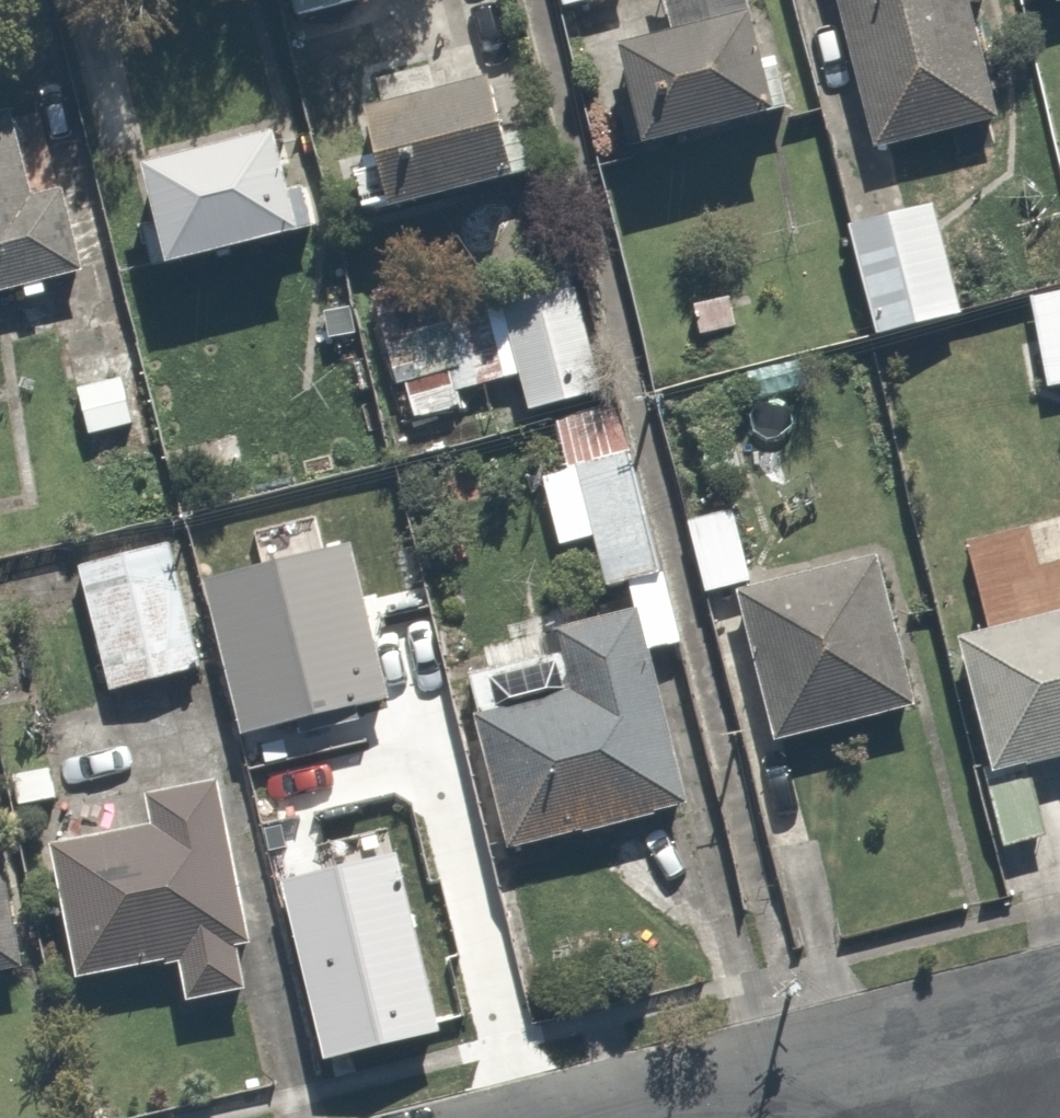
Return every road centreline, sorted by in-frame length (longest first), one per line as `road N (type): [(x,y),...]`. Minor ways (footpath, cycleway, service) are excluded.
road 1 (residential): [(956,1037),(638,1117)]

